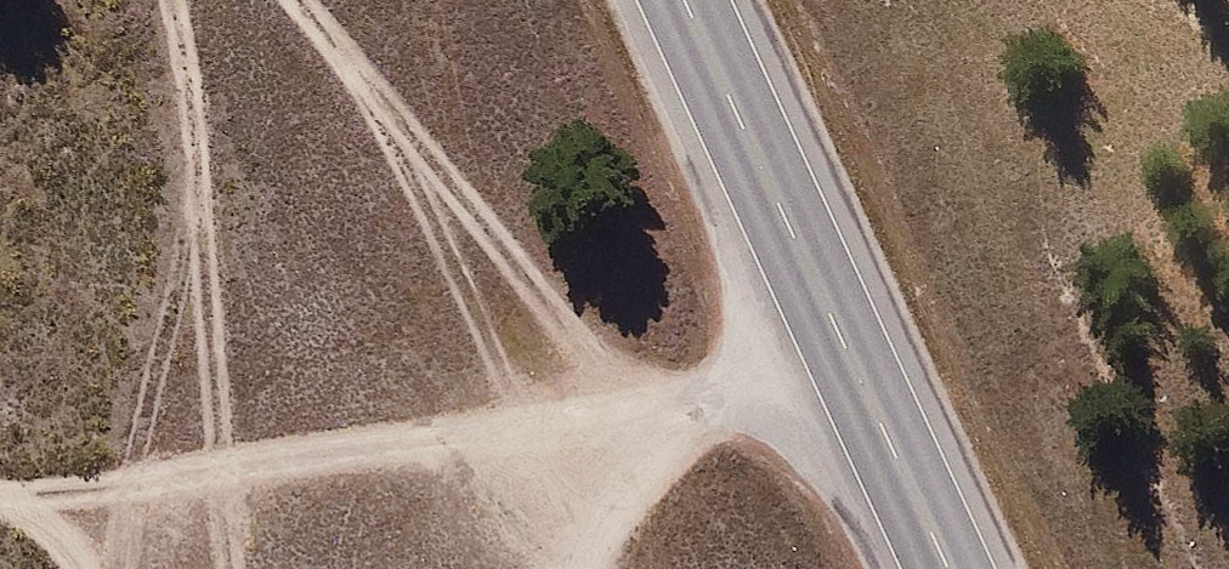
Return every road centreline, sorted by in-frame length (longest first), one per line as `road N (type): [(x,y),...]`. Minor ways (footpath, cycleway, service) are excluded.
road 1 (track): [(302,0),(633,386),(844,371)]
road 2 (track): [(0,496),(223,476),(521,418),(633,386)]
road 3 (primary): [(672,0),(940,568)]
road 4 (track): [(174,0),(239,568)]

